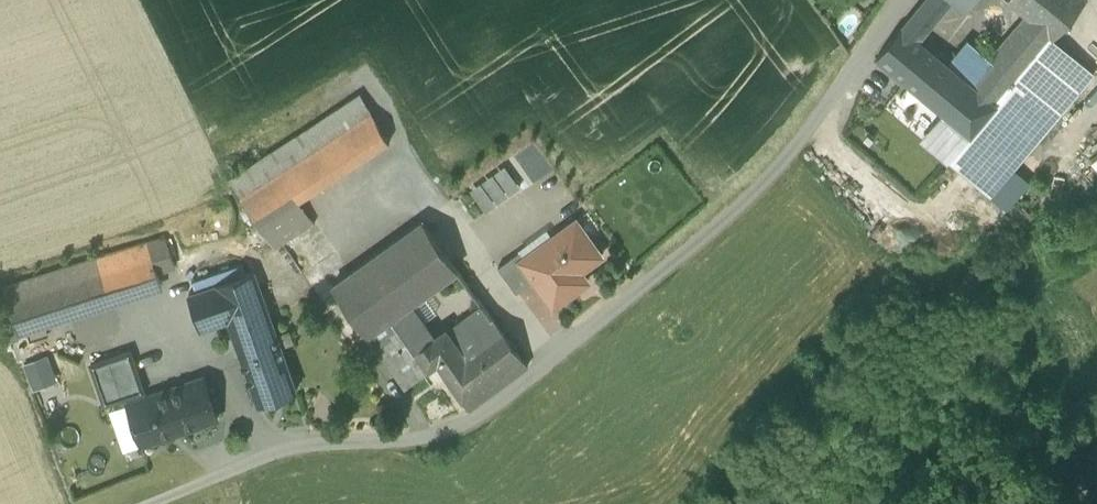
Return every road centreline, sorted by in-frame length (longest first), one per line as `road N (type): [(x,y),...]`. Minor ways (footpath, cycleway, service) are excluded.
road 1 (unclassified): [(896,0),(743,201),(475,419),(408,438),(266,452),(146,503)]

